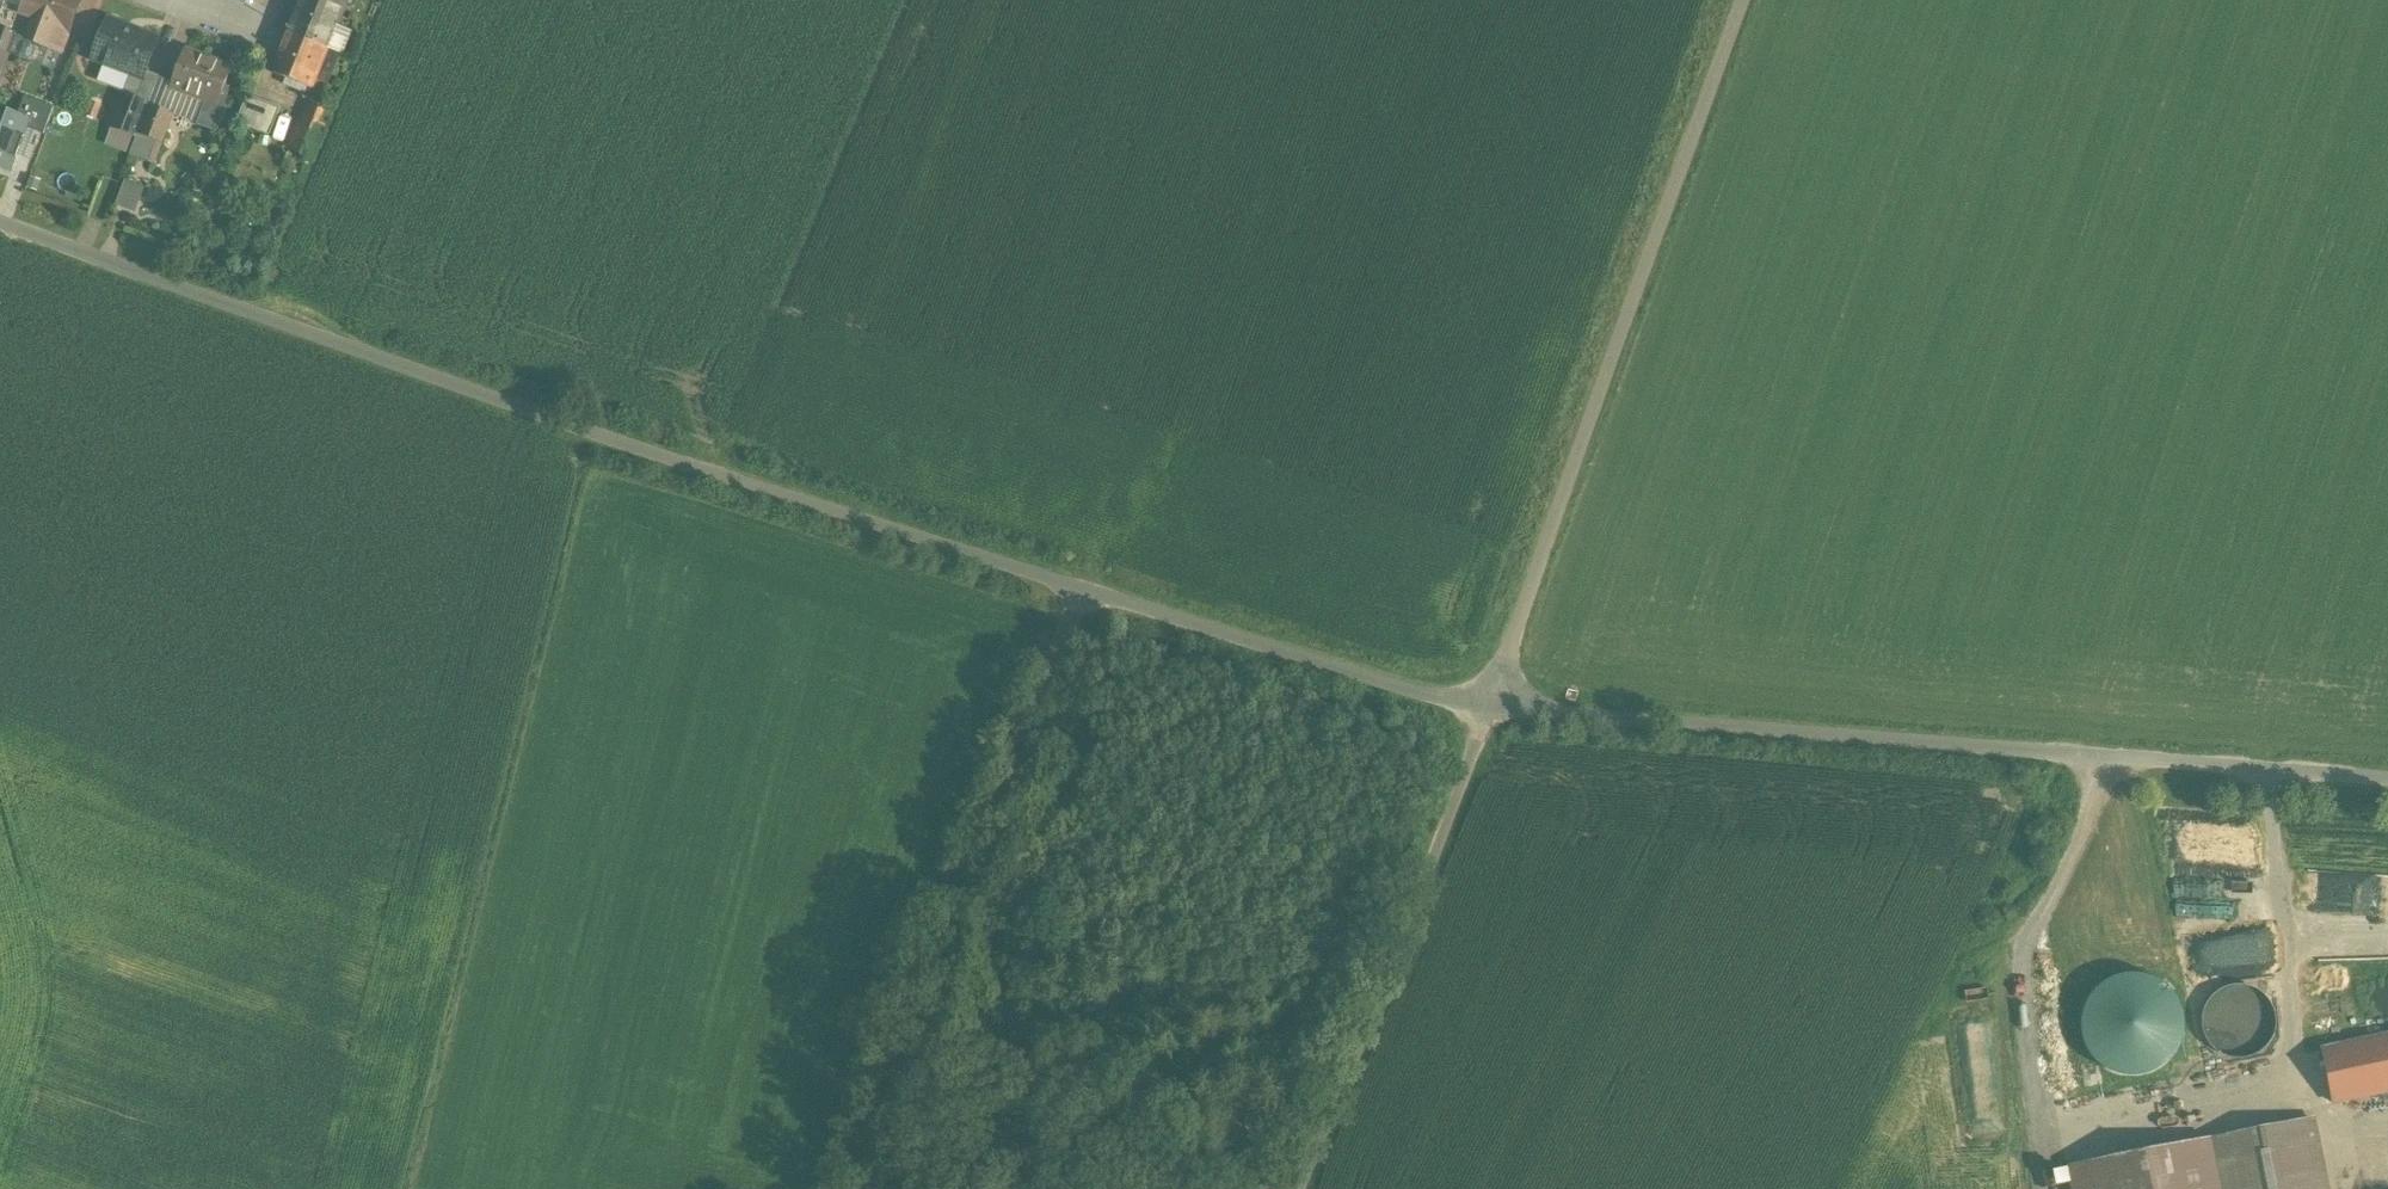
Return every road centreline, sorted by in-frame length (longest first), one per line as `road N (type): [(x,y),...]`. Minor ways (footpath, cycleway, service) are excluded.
road 1 (unclassified): [(1489,709),(1444,702),(538,417),(0,222)]
road 2 (unclassified): [(1489,709),(2387,784)]
road 3 (unclassified): [(1742,0),(1489,709)]

